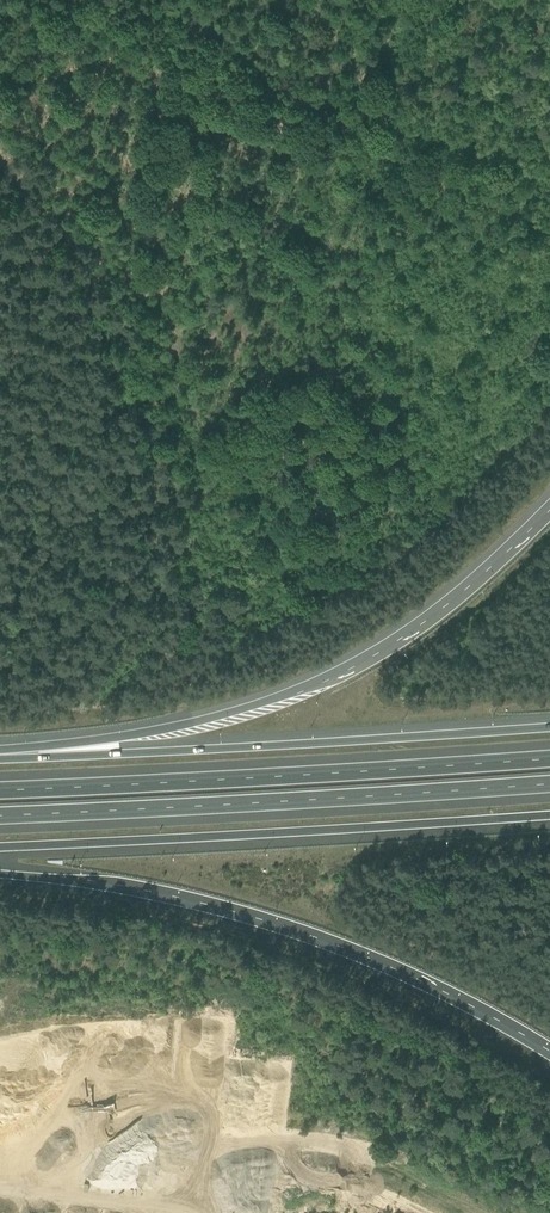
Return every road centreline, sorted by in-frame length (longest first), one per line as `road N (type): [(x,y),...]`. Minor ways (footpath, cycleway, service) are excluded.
road 1 (motorway): [(549,509),(447,607),(355,667),(158,731),(0,753)]
road 2 (motorway): [(0,874),(127,888),(275,923),(406,972),(549,1048)]
road 3 (motorway): [(549,723),(0,757)]
road 4 (motorway): [(0,816),(549,783)]
road 5 (motorway): [(0,847),(549,815)]
road 6 (motorway): [(549,758),(0,790)]
road 7 (track): [(244,1212),(286,1174),(330,1160),(375,1162),(417,1177),(475,1212)]

